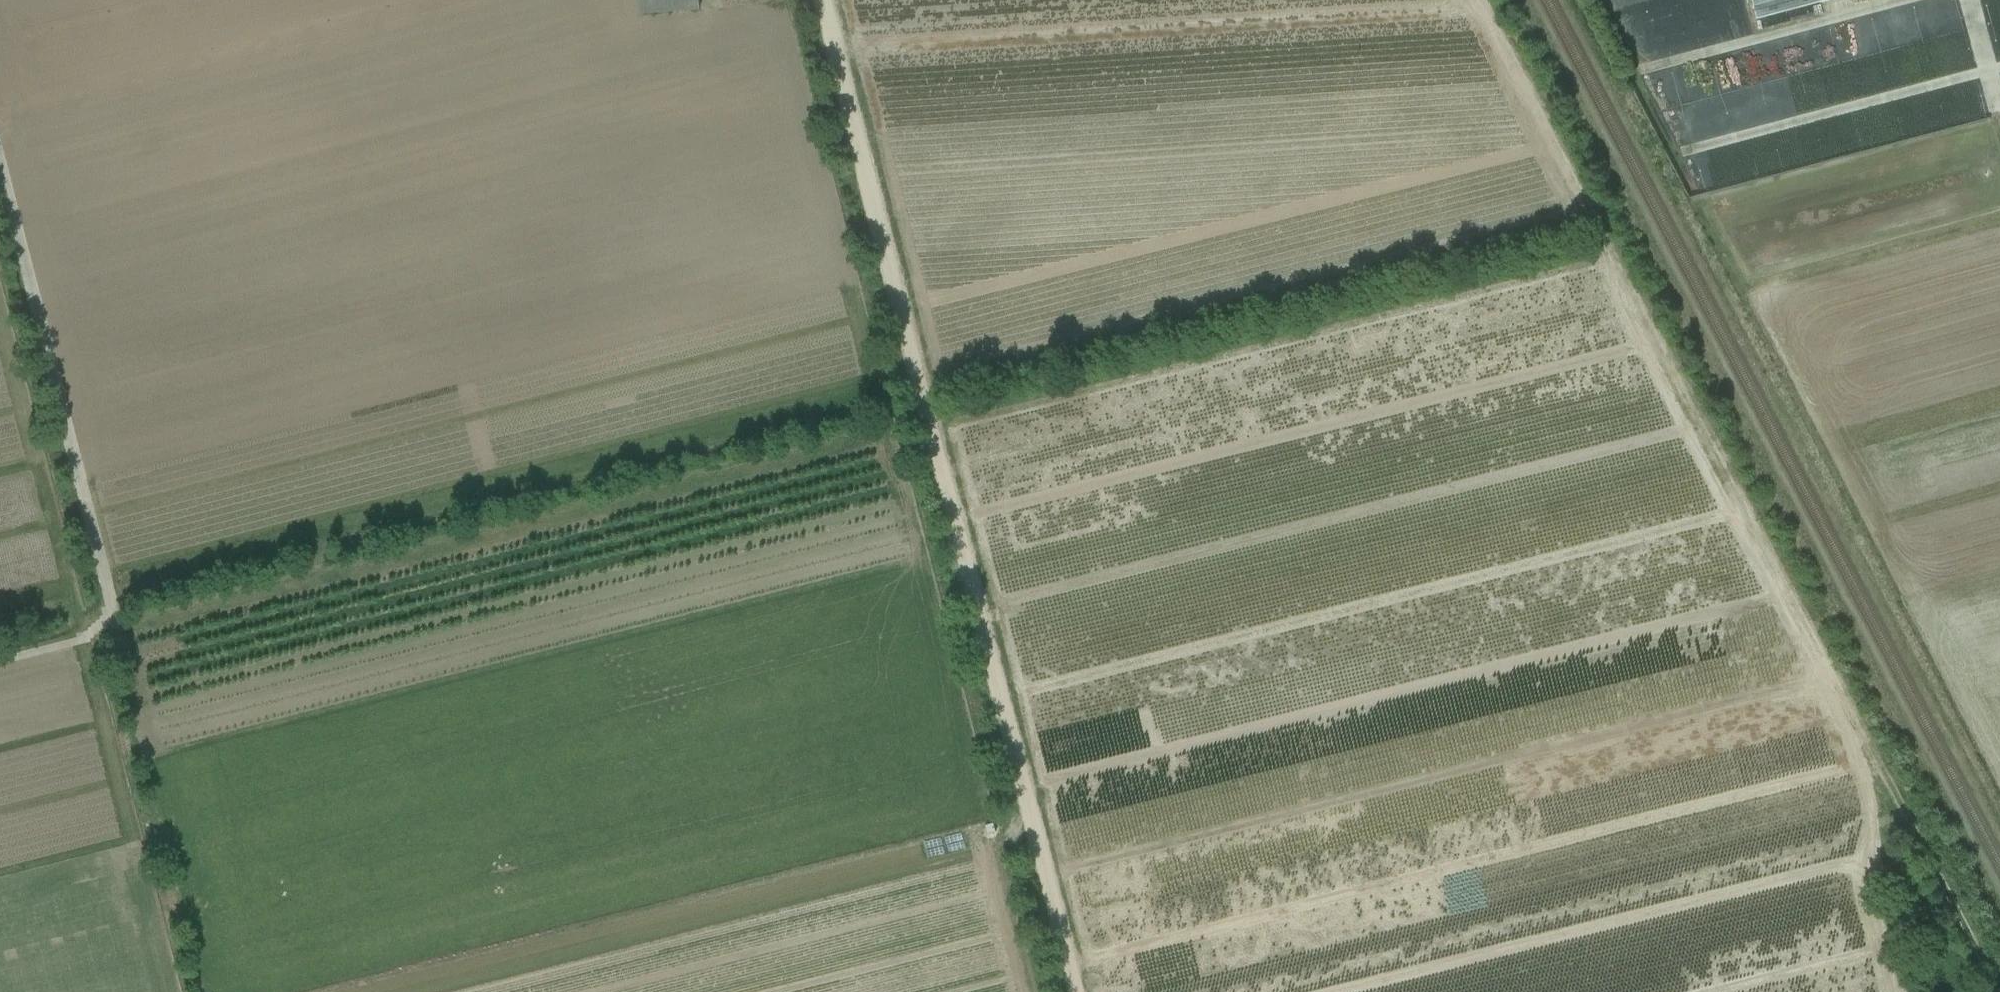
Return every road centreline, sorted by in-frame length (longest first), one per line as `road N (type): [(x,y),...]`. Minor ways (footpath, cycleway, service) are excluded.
road 1 (track): [(1484,0),(1999,978)]
road 2 (track): [(821,0),(1075,991)]
road 3 (track): [(1906,800),(1904,854),(1955,991)]

